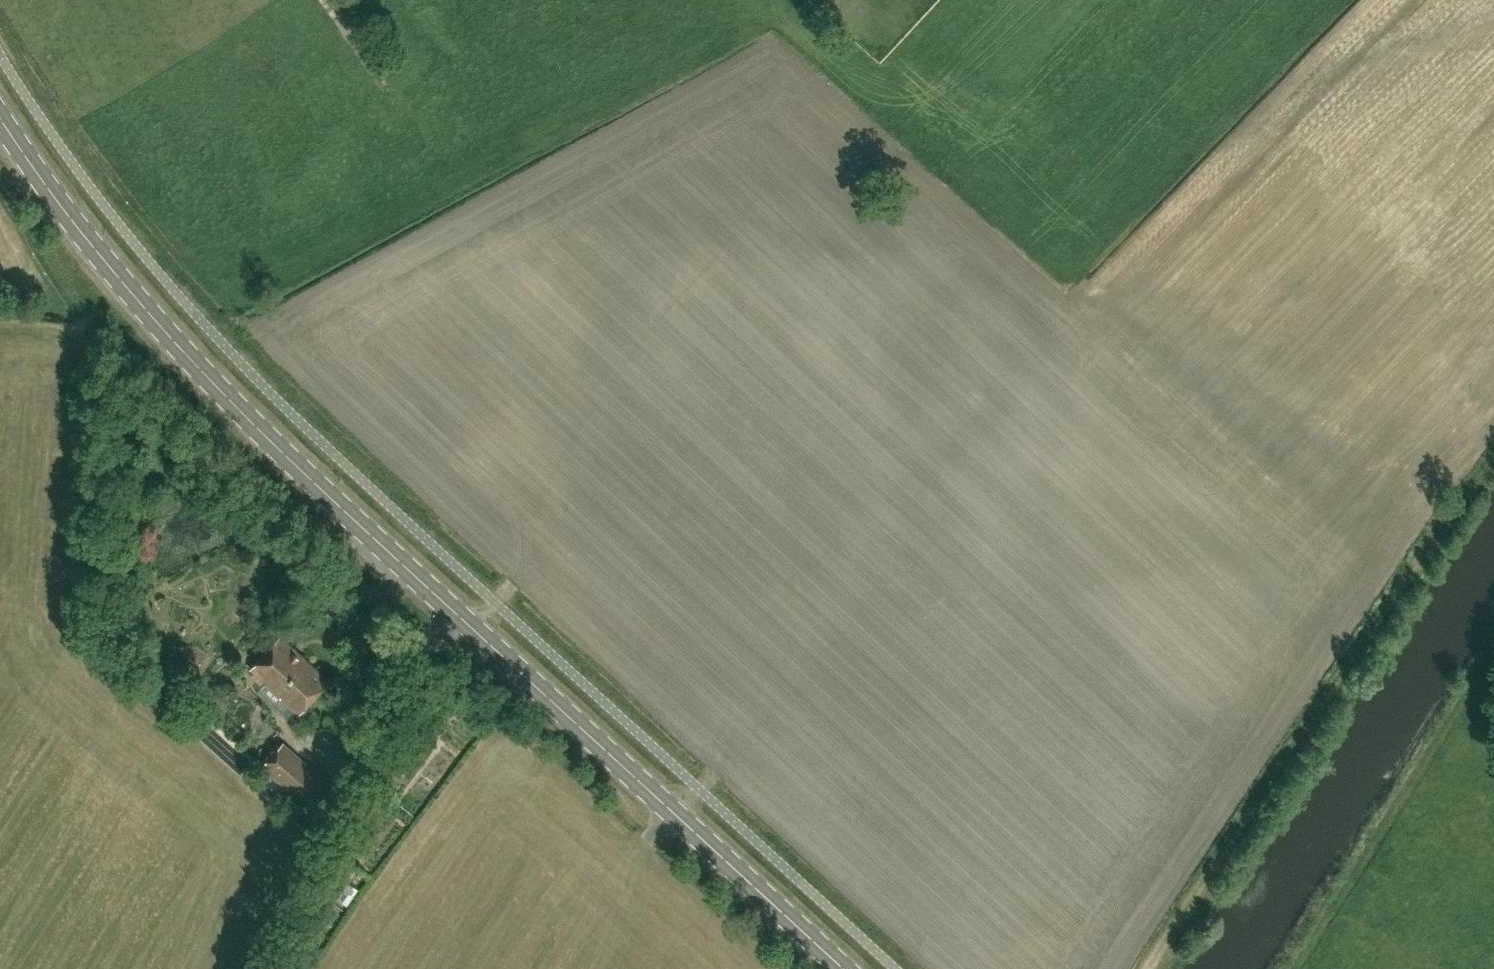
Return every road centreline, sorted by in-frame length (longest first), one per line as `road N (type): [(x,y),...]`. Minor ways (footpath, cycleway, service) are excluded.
road 1 (secondary): [(836,968),(220,388),(0,115)]
road 2 (track): [(1429,542),(1152,968)]

